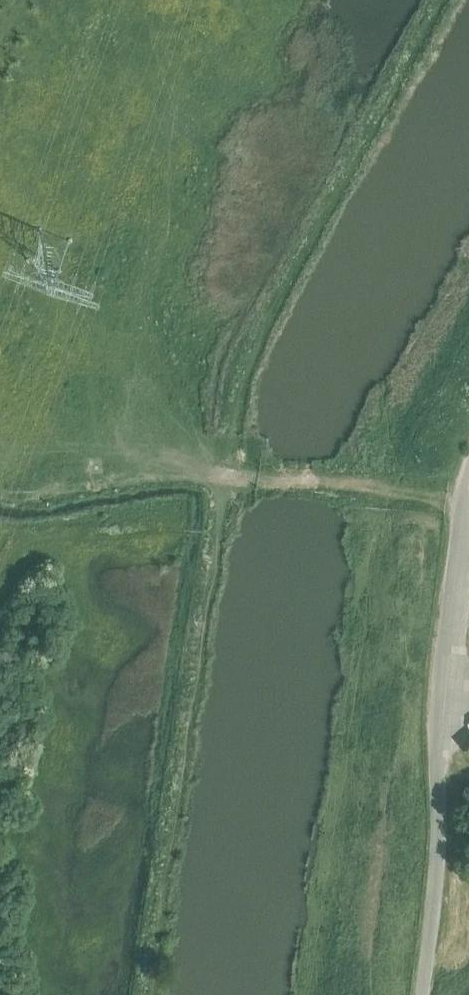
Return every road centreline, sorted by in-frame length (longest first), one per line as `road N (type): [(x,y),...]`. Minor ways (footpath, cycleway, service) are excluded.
road 1 (unclassified): [(423,994),(468,485)]
road 2 (track): [(229,479),(467,501)]

